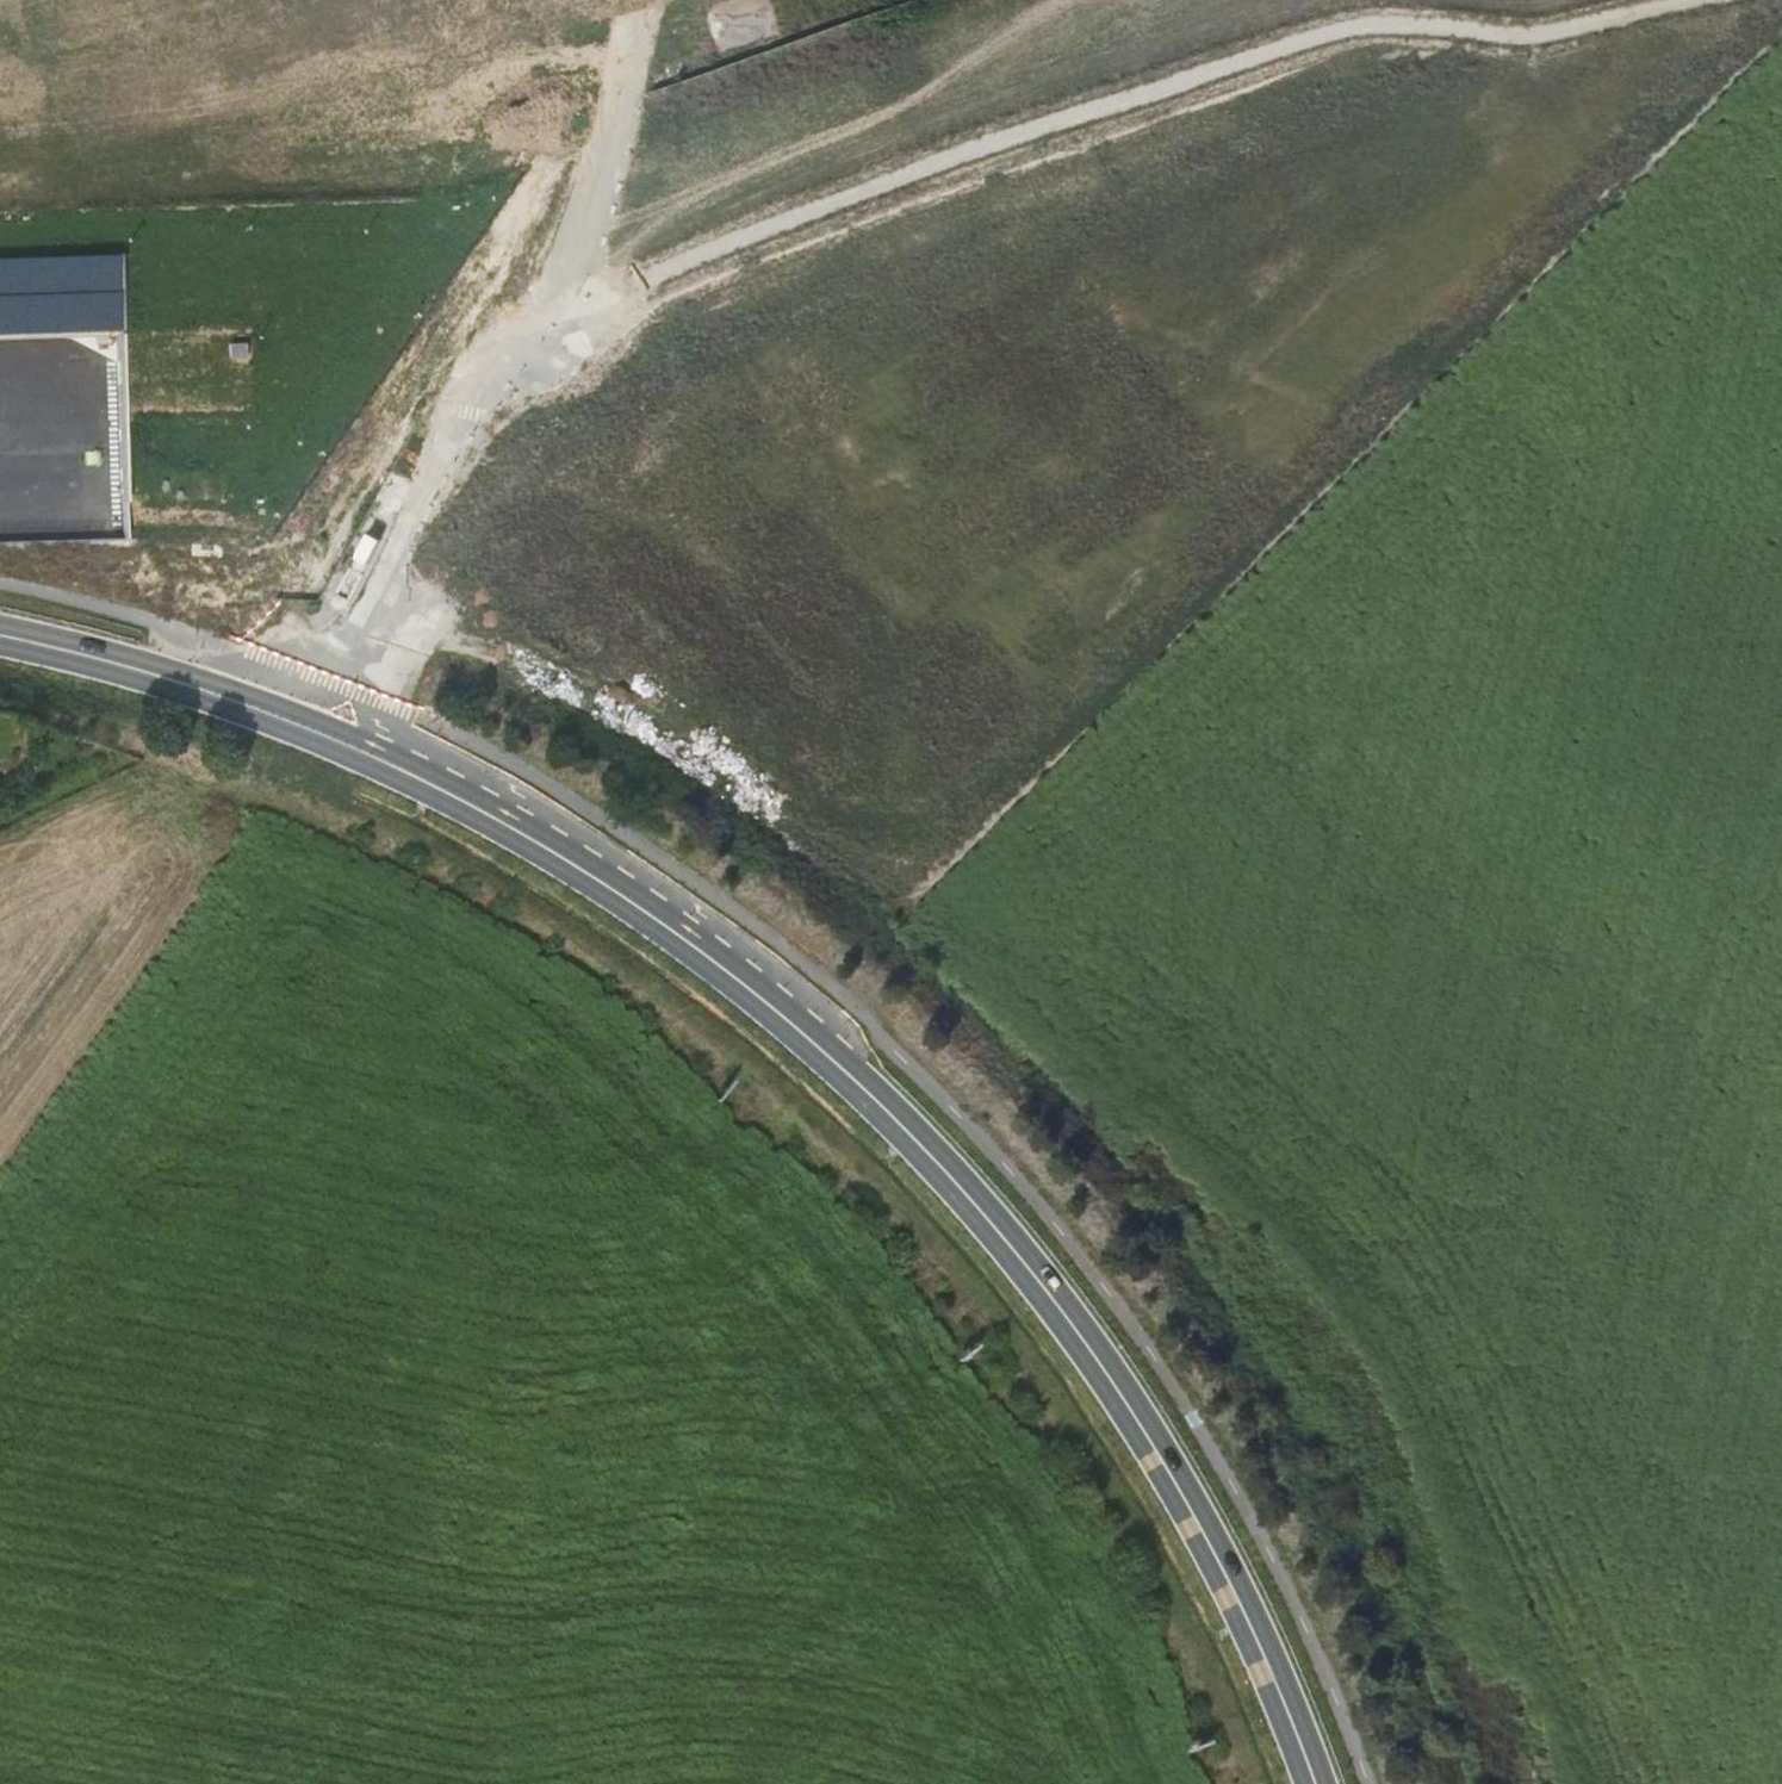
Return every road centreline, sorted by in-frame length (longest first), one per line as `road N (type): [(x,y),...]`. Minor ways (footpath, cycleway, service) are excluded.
road 1 (primary): [(1314,1783),(1258,1639),(1186,1499),(1101,1367),(1029,1268),(924,1147),(779,1013),(603,882),(330,741),(183,685),(0,633)]

